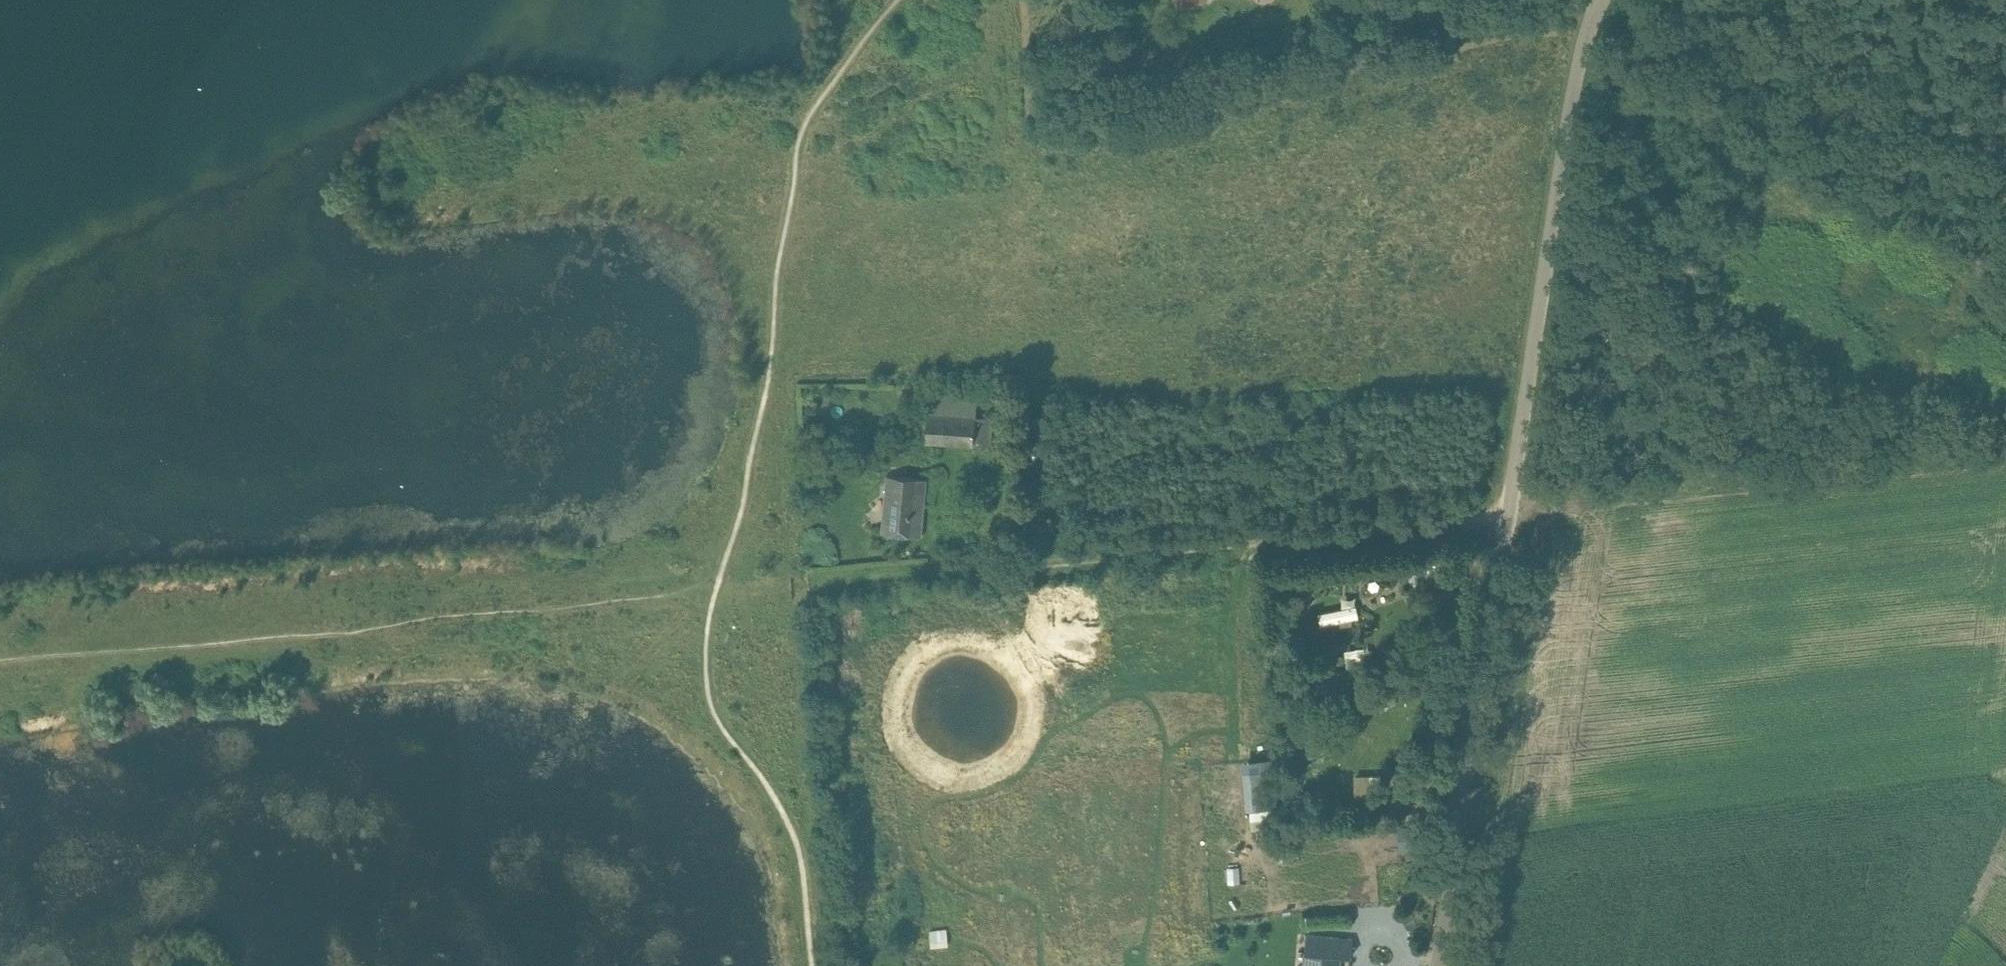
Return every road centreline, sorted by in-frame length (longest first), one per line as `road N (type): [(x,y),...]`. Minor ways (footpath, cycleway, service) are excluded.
road 1 (unclassified): [(1440,965),(1499,529),(1602,0)]
road 2 (track): [(1499,529),(794,585)]

